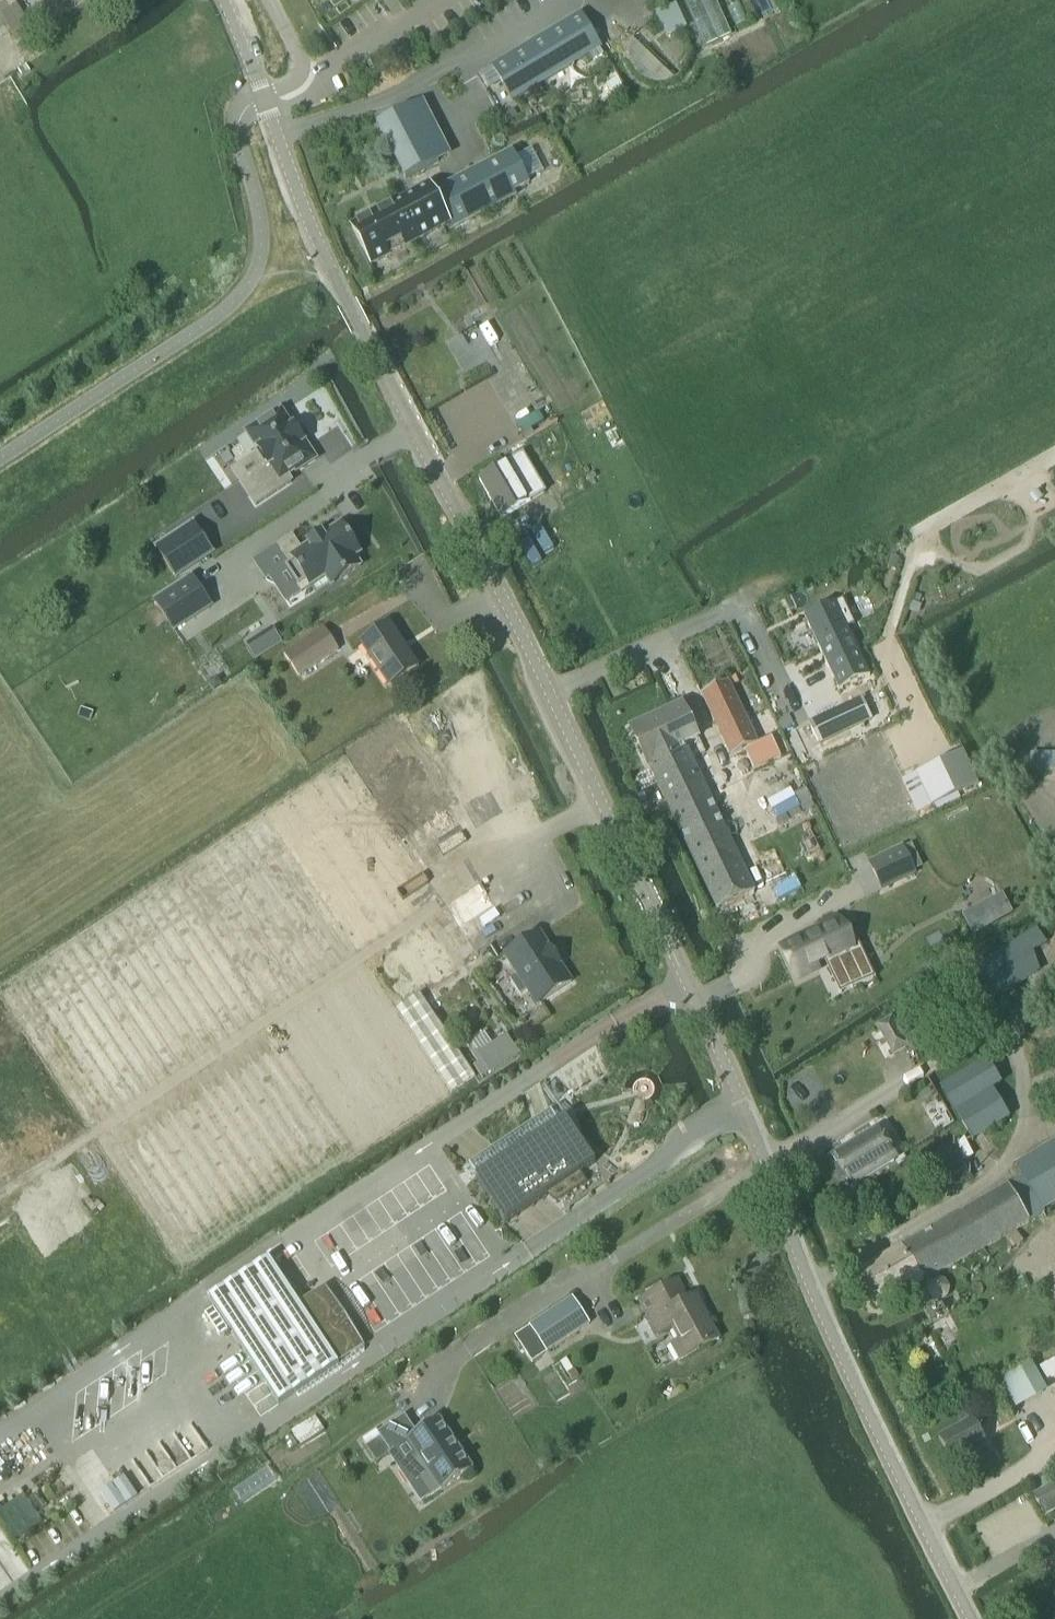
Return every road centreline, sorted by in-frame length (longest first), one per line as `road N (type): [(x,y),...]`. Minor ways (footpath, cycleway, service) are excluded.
road 1 (residential): [(974,1618),(866,1403),(644,880),(347,300),(220,0)]

